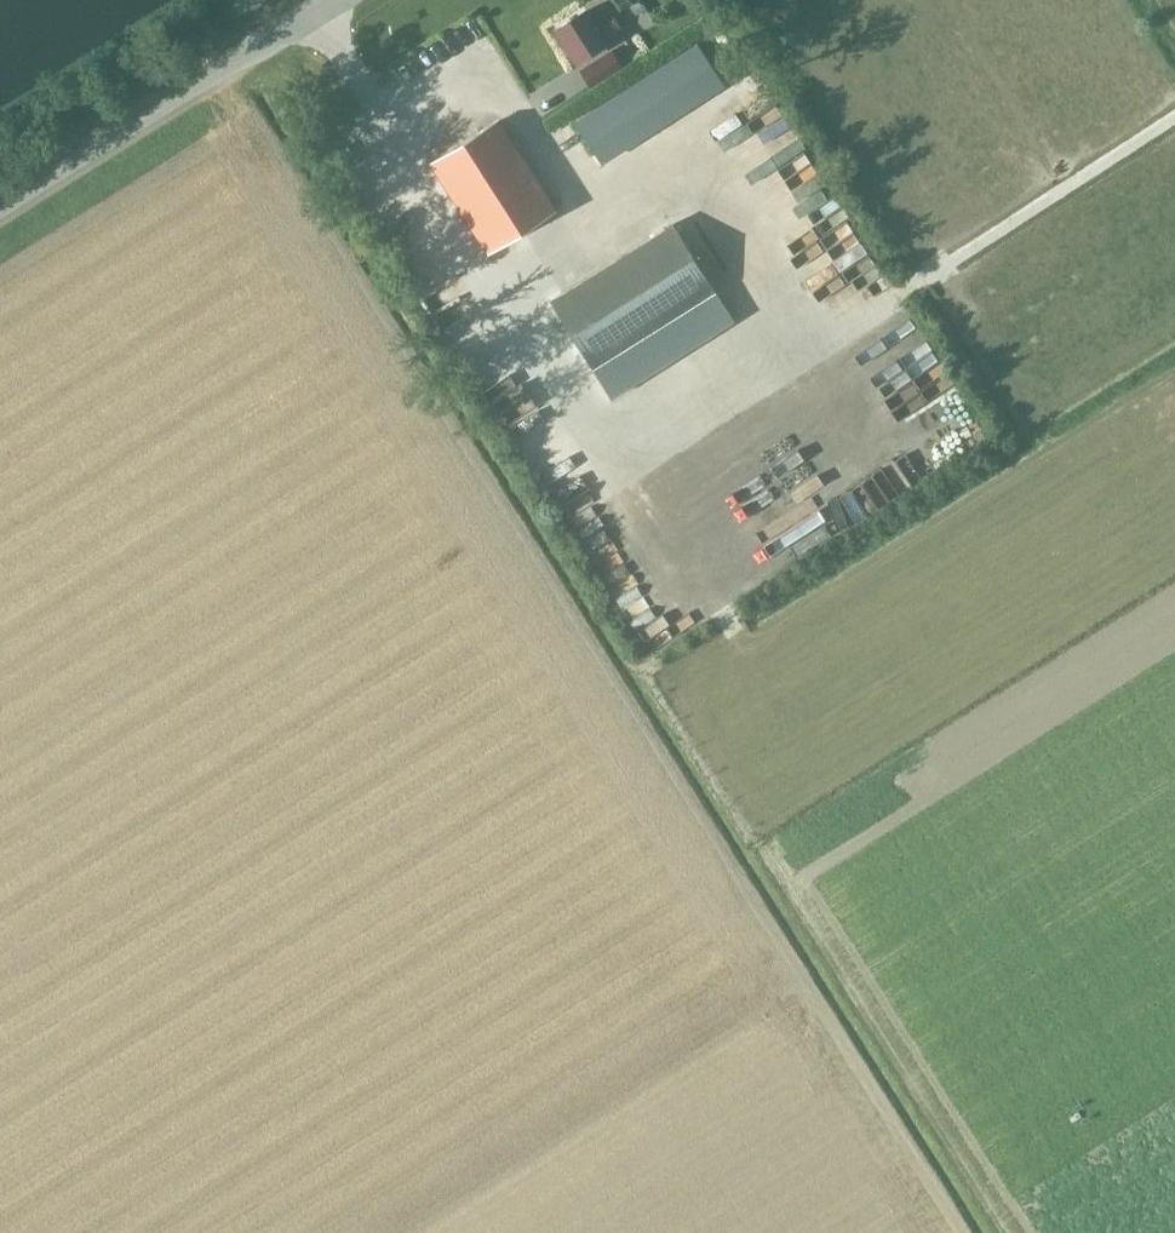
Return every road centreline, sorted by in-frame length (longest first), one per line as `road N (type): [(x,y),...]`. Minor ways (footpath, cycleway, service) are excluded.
road 1 (unclassified): [(0,210),(333,0)]

